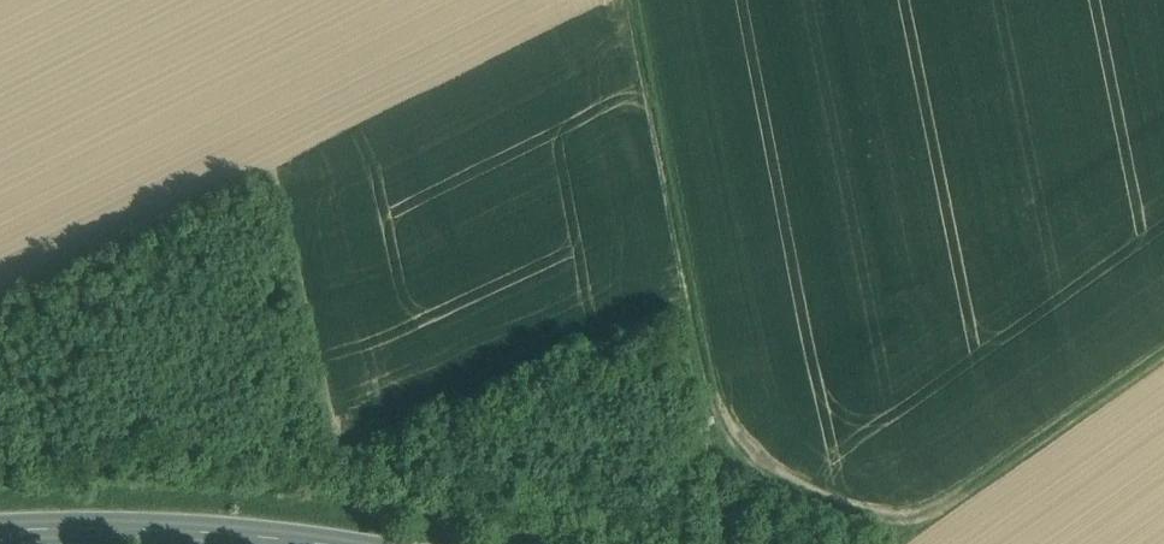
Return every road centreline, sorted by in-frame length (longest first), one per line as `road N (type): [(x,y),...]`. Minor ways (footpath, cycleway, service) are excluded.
road 1 (track): [(634,0),(710,373),(735,459),(778,508),(834,533),(900,529),(1163,354)]
road 2 (secondary): [(0,535),(154,532),(277,543)]

